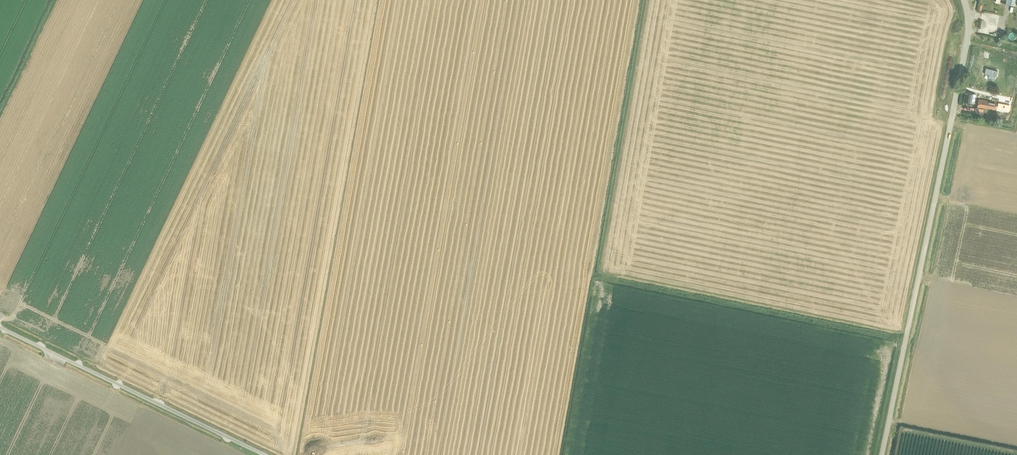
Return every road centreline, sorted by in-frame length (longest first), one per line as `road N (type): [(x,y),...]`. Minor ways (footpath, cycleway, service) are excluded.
road 1 (unclassified): [(881,454),(966,43),(963,0)]
road 2 (unclassified): [(266,454),(0,327)]

